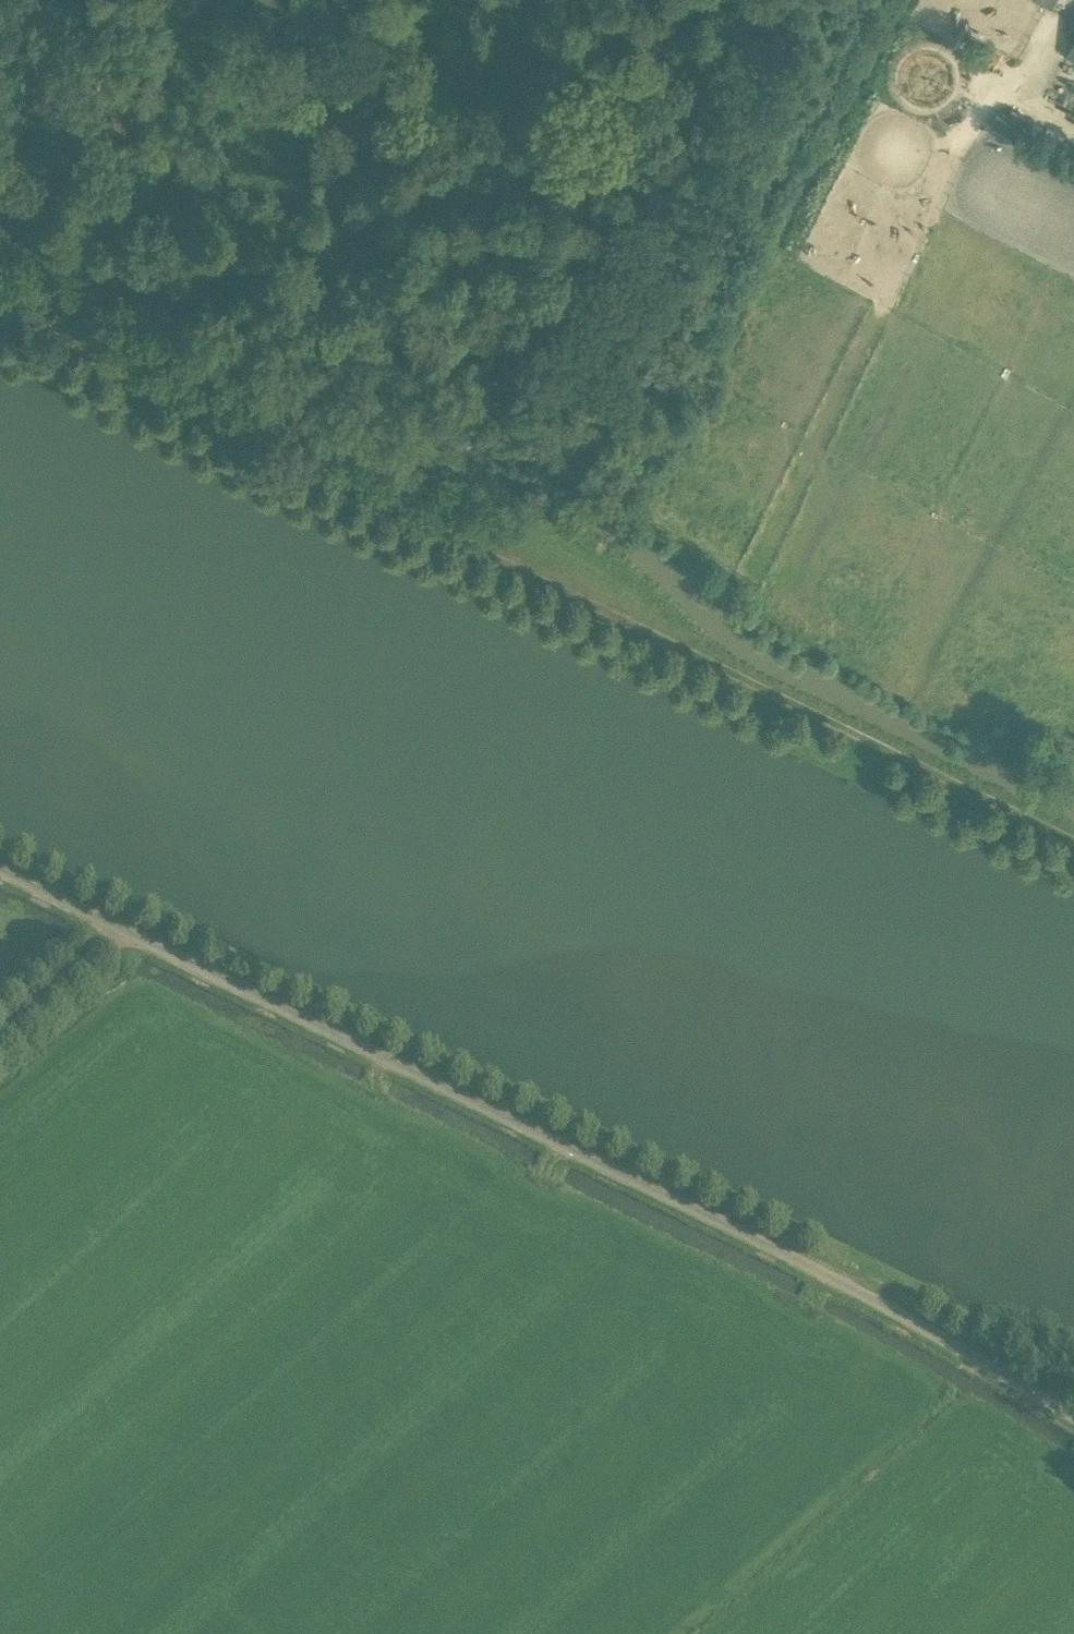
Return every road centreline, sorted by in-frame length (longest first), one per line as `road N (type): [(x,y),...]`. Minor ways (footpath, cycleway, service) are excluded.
road 1 (track): [(0,308),(1073,841)]
road 2 (track): [(1073,1423),(814,1269),(122,929)]
road 3 (track): [(122,929),(0,1042)]
road 4 (track): [(122,929),(0,869)]

